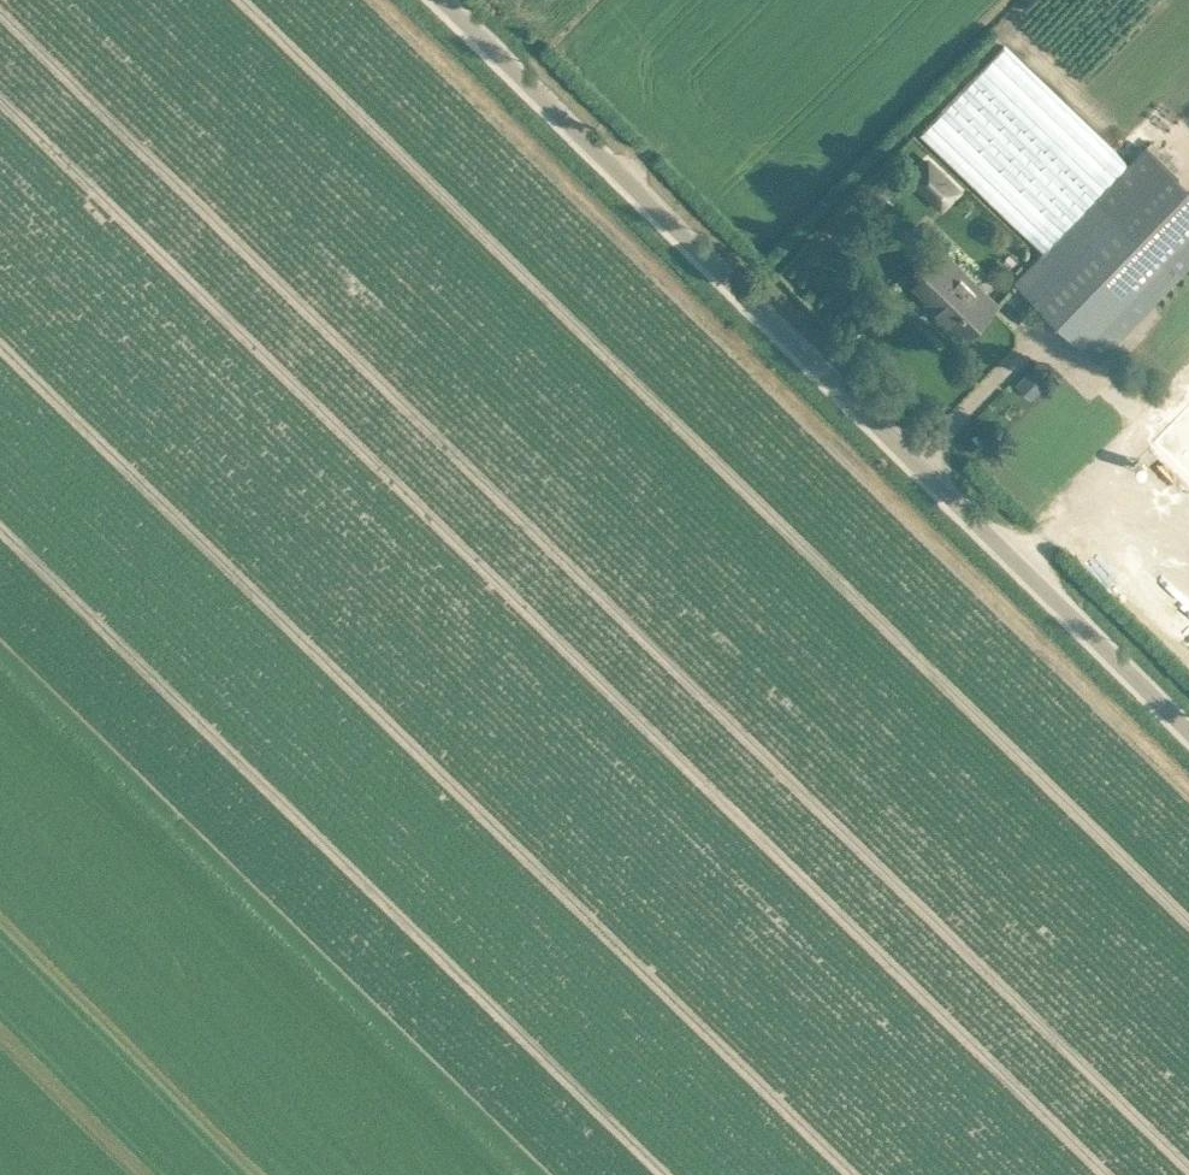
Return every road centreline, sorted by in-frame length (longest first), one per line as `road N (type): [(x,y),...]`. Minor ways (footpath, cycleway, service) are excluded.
road 1 (unclassified): [(1188,724),(457,0)]

